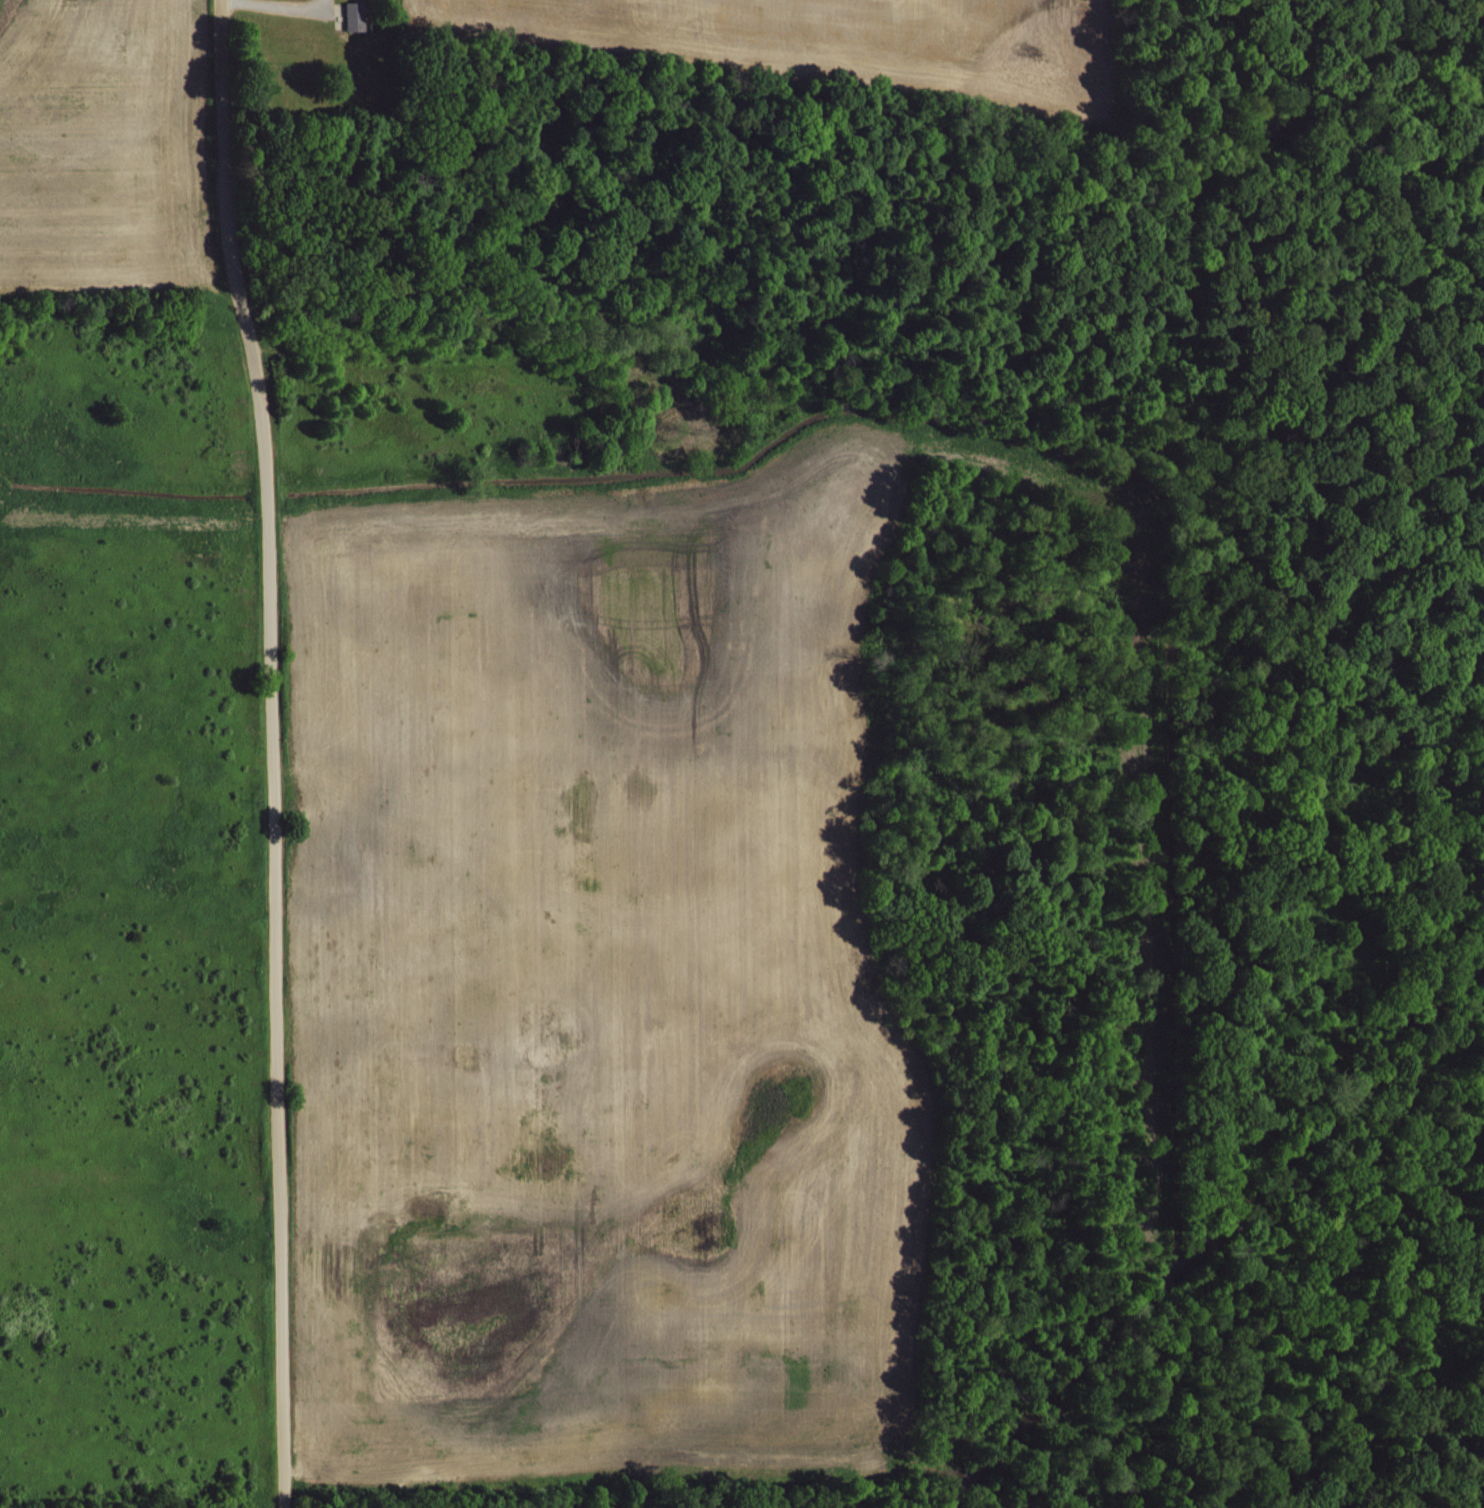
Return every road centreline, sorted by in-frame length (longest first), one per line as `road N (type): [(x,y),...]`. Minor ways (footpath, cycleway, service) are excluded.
road 1 (residential): [(281,1507),(265,416),(219,203),(218,0)]

